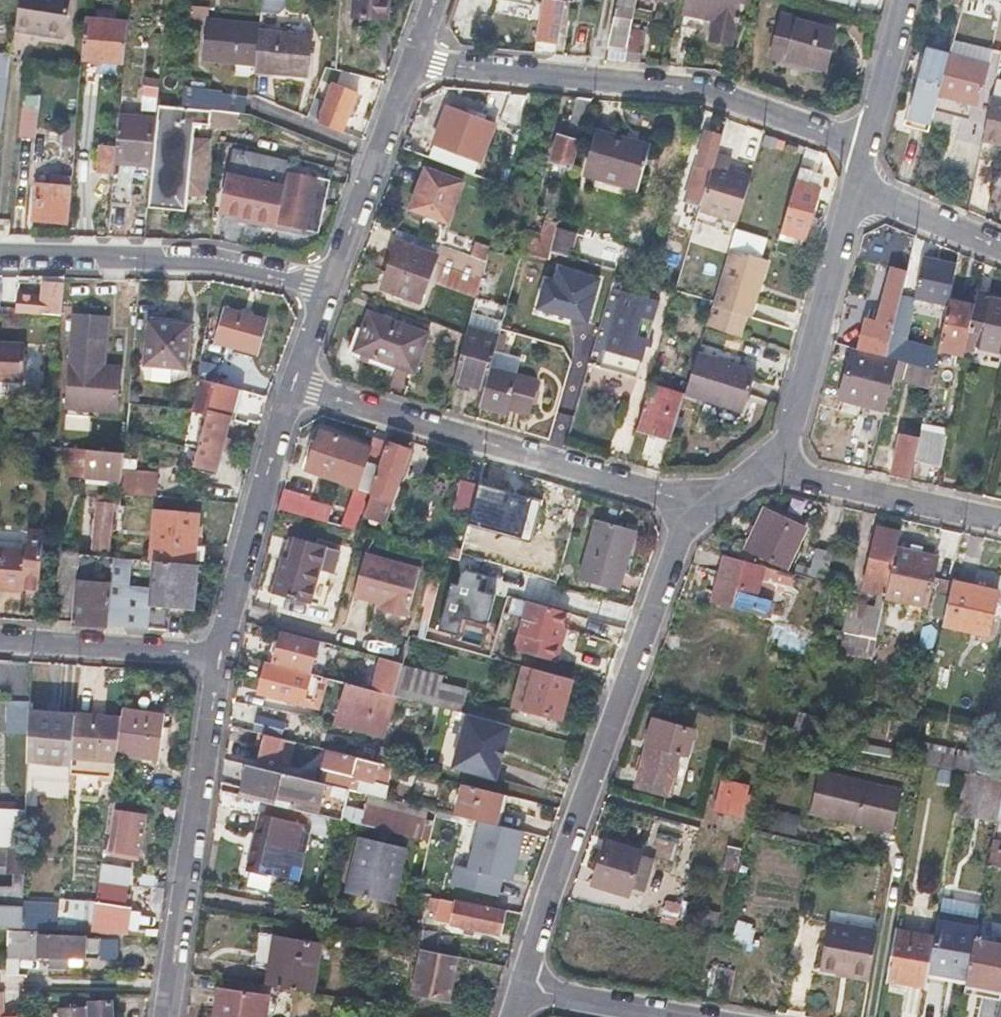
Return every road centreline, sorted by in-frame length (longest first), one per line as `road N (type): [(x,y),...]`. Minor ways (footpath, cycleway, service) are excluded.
road 1 (residential): [(522,990),(689,505)]
road 2 (residential): [(865,153),(686,91),(414,63)]
road 3 (residential): [(293,386),(689,505)]
road 4 (residential): [(219,654),(166,1016)]
road 5 (residential): [(0,255),(212,259),(326,288)]
road 6 (residential): [(773,468),(790,433),(854,193)]
road 7 (residential): [(293,386),(219,654)]
road 8 (residential): [(326,288),(414,63)]
road 9 (residential): [(773,468),(1000,517)]
road 10 (residential): [(0,639),(219,654)]
road 11 (residential): [(865,153),(906,0)]
road 12 (residential): [(854,193),(1000,253)]
road 13 (residential): [(522,990),(675,1016)]

